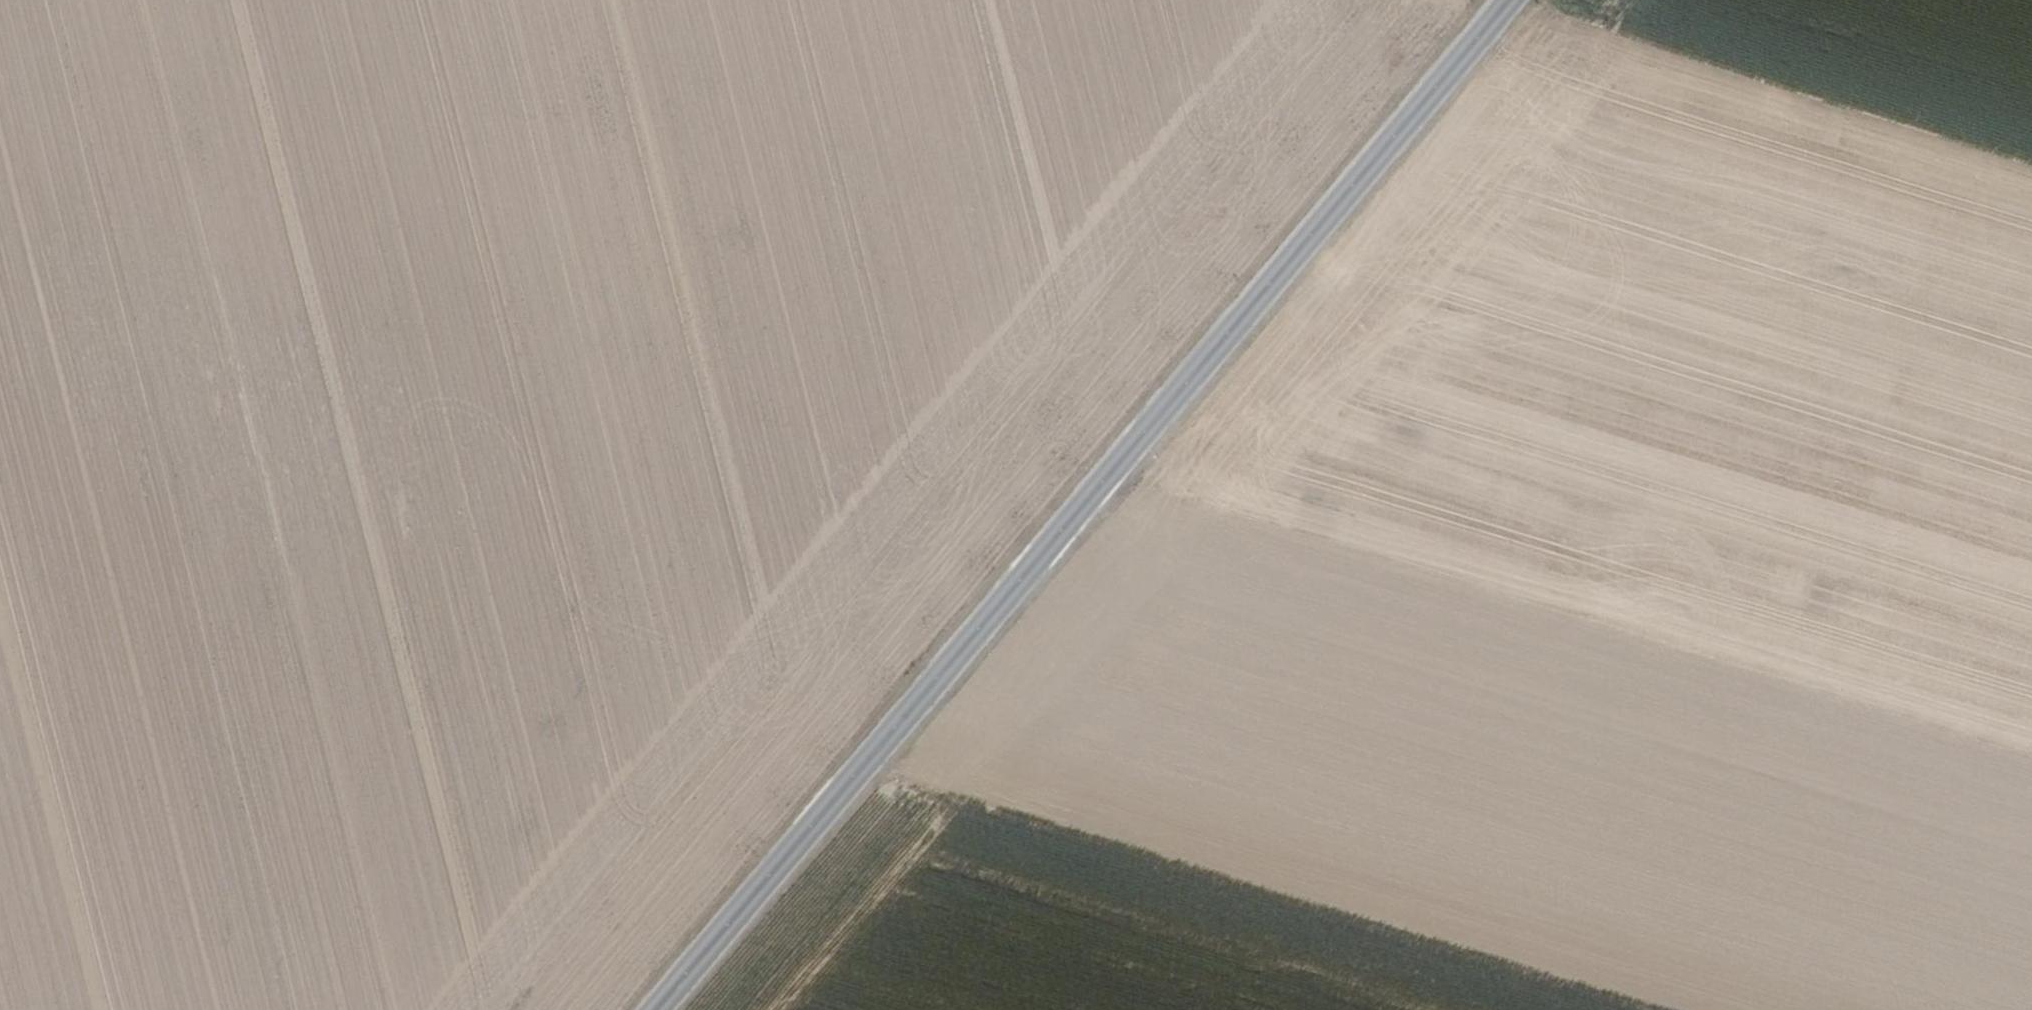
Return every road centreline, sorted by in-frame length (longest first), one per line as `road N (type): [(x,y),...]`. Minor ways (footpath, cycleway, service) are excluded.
road 1 (tertiary): [(1516,0),(662,1009)]

